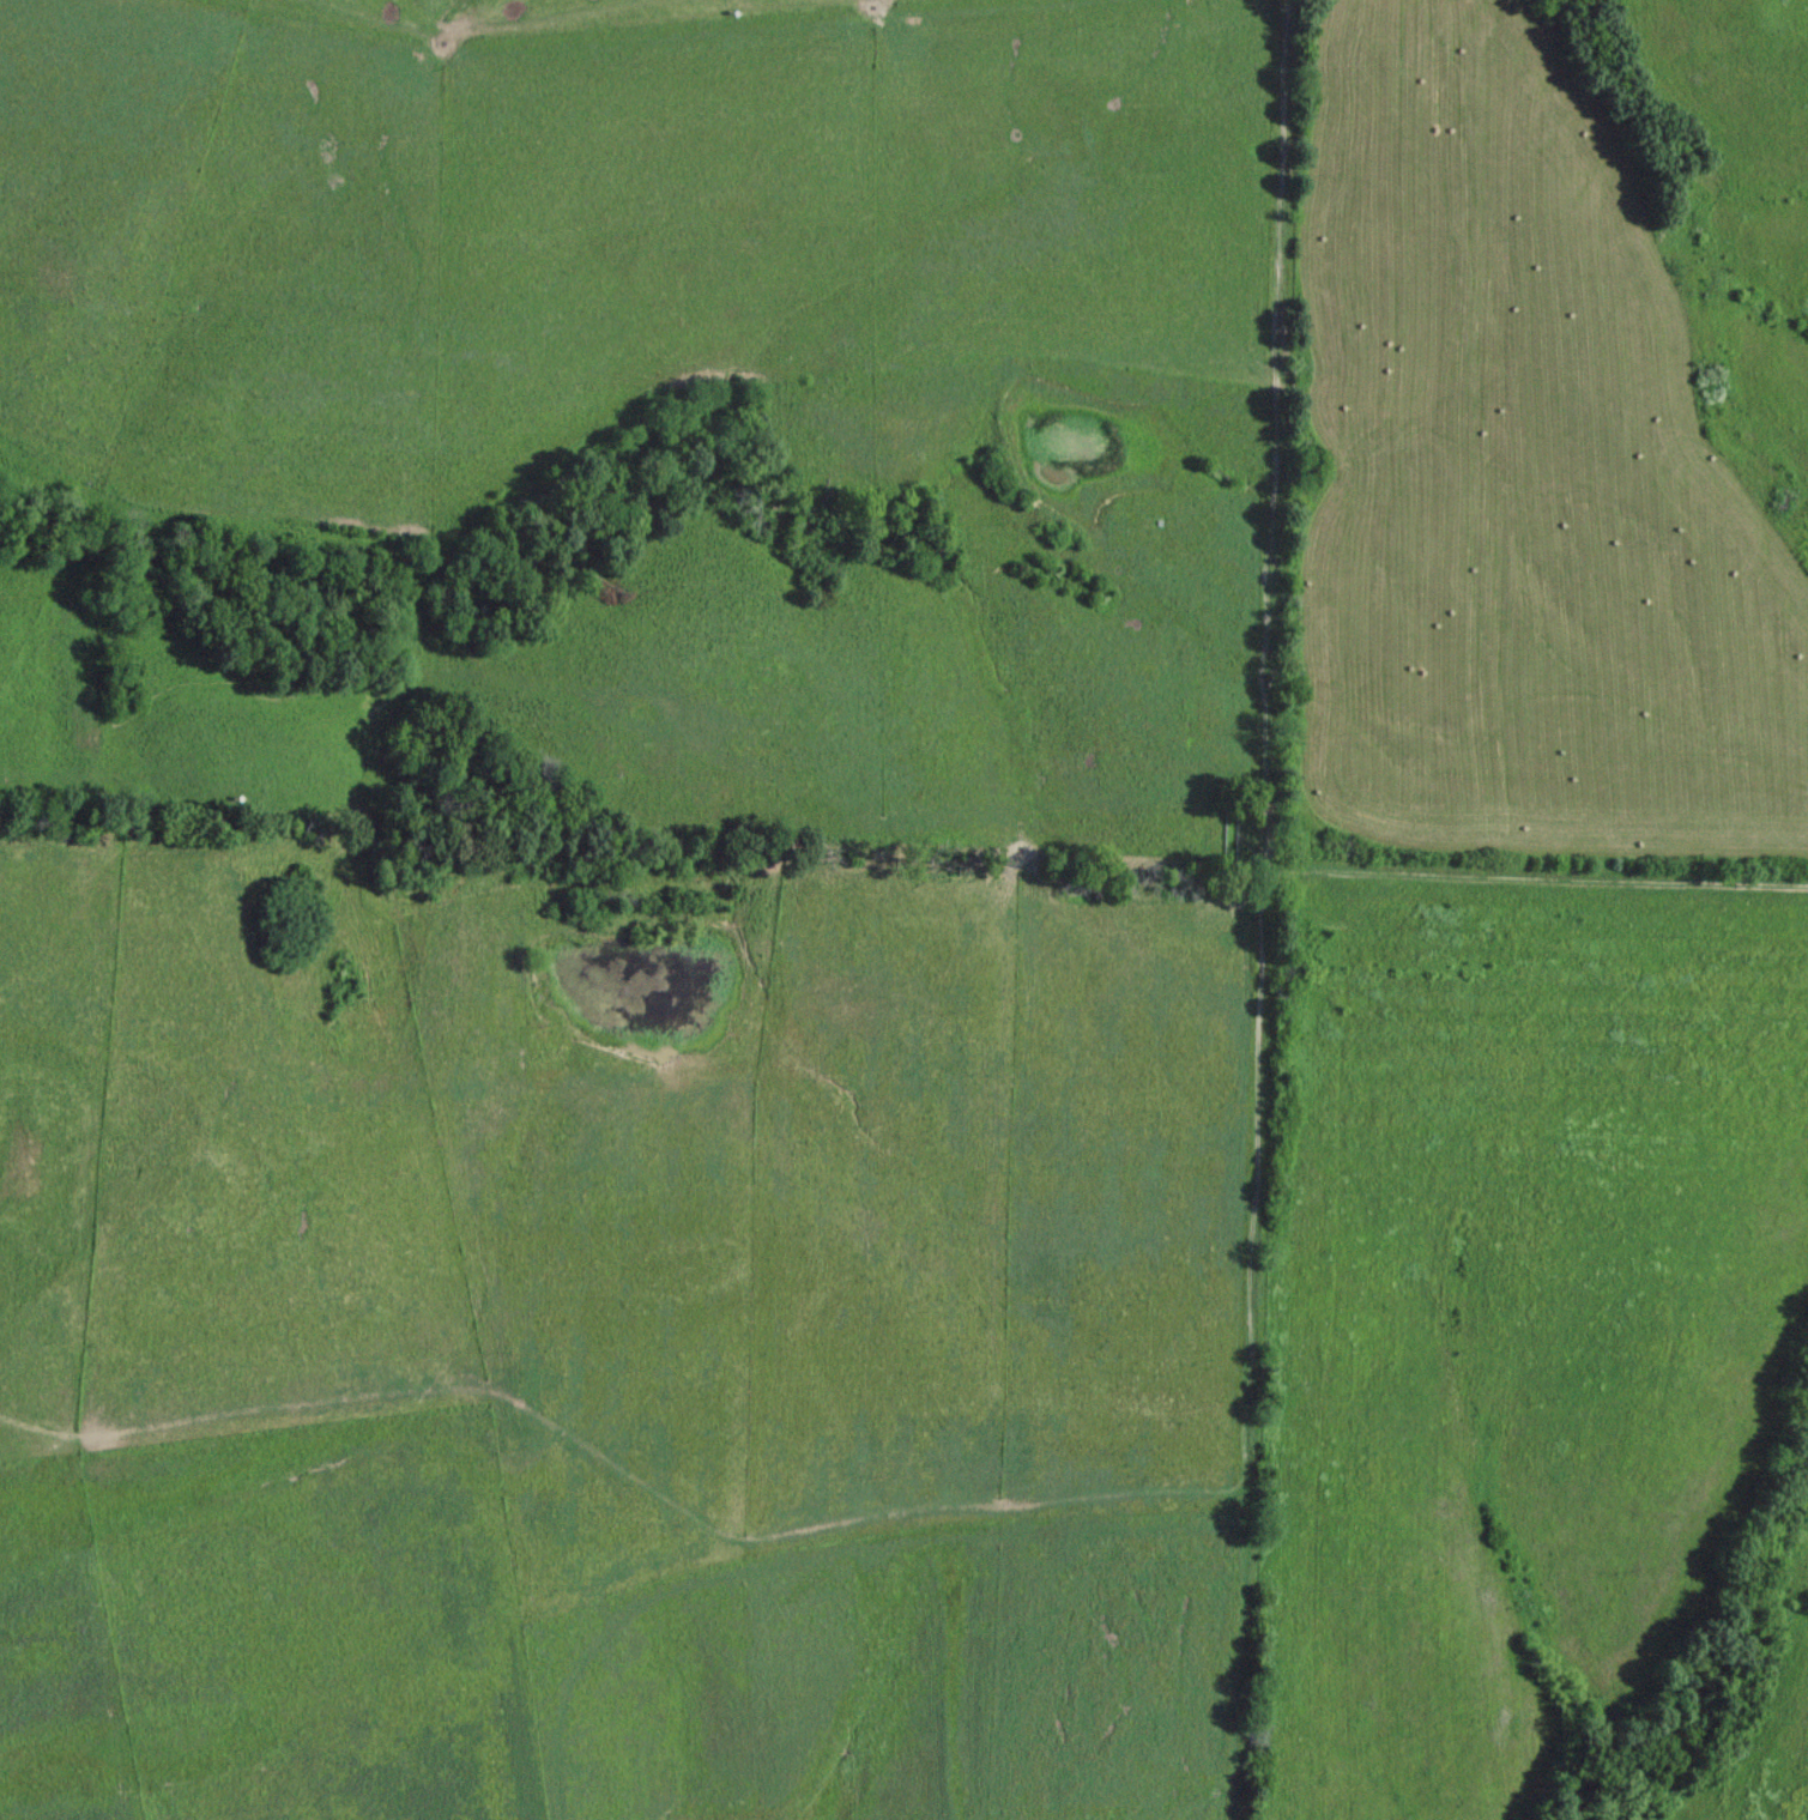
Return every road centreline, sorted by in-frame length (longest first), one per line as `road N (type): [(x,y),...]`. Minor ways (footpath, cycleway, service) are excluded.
road 1 (residential): [(1288,0),(1243,1819)]
road 2 (residential): [(1270,769),(1234,744),(1192,732),(1066,731),(1008,726),(930,705),(442,671),(397,683),(285,760),(222,782),(151,790),(0,784)]
road 3 (residential): [(1807,884),(1266,872)]

